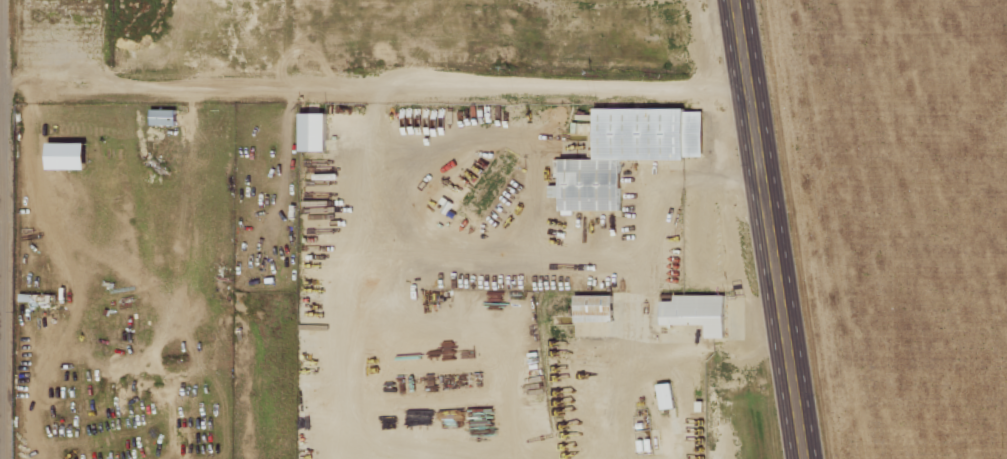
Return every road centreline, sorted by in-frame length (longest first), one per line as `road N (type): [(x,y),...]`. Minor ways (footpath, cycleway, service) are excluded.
road 1 (trunk): [(801,458),(733,0)]

